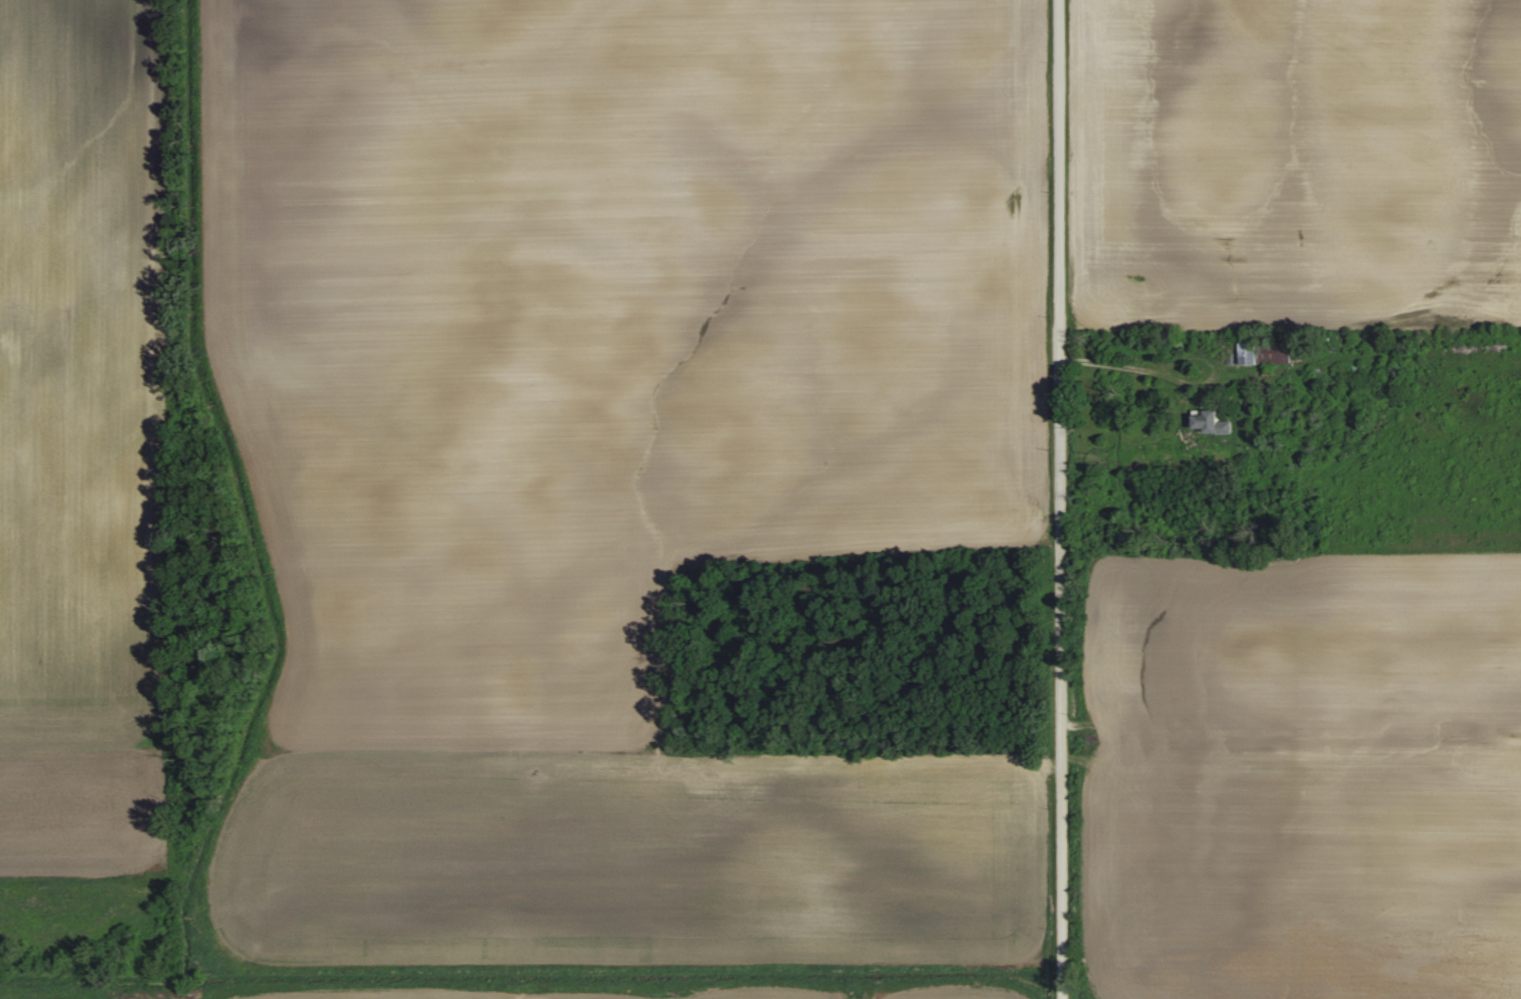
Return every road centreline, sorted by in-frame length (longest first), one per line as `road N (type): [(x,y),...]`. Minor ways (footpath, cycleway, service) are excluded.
road 1 (residential): [(1064,998),(1059,0)]

